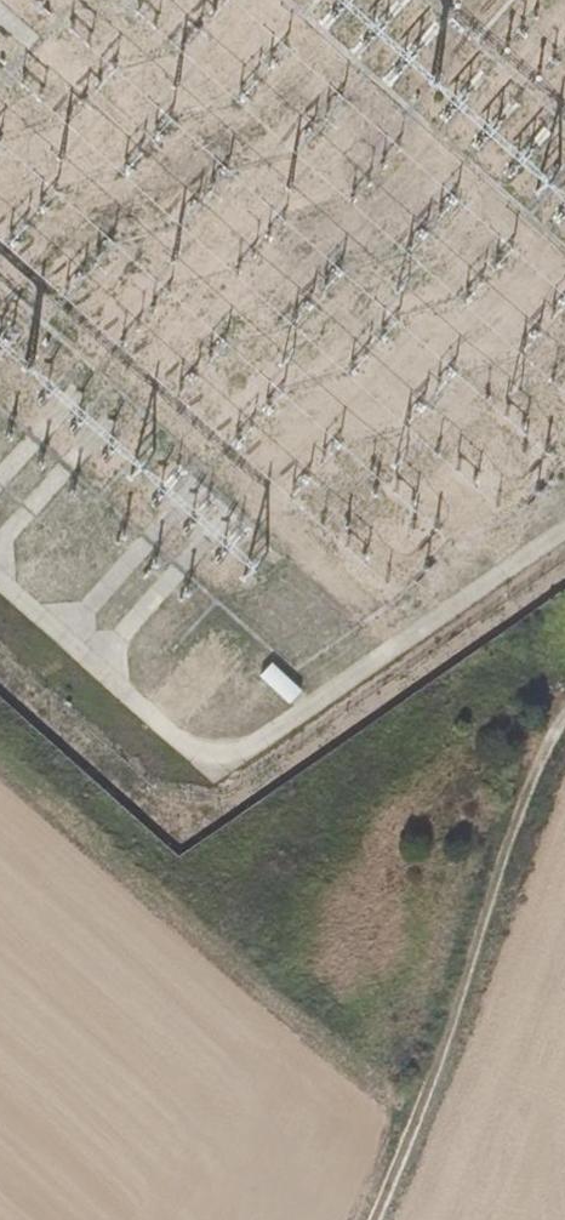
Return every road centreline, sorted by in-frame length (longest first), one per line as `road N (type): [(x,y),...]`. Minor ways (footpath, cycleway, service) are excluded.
road 1 (track): [(376,1219),(510,837),(564,716)]

